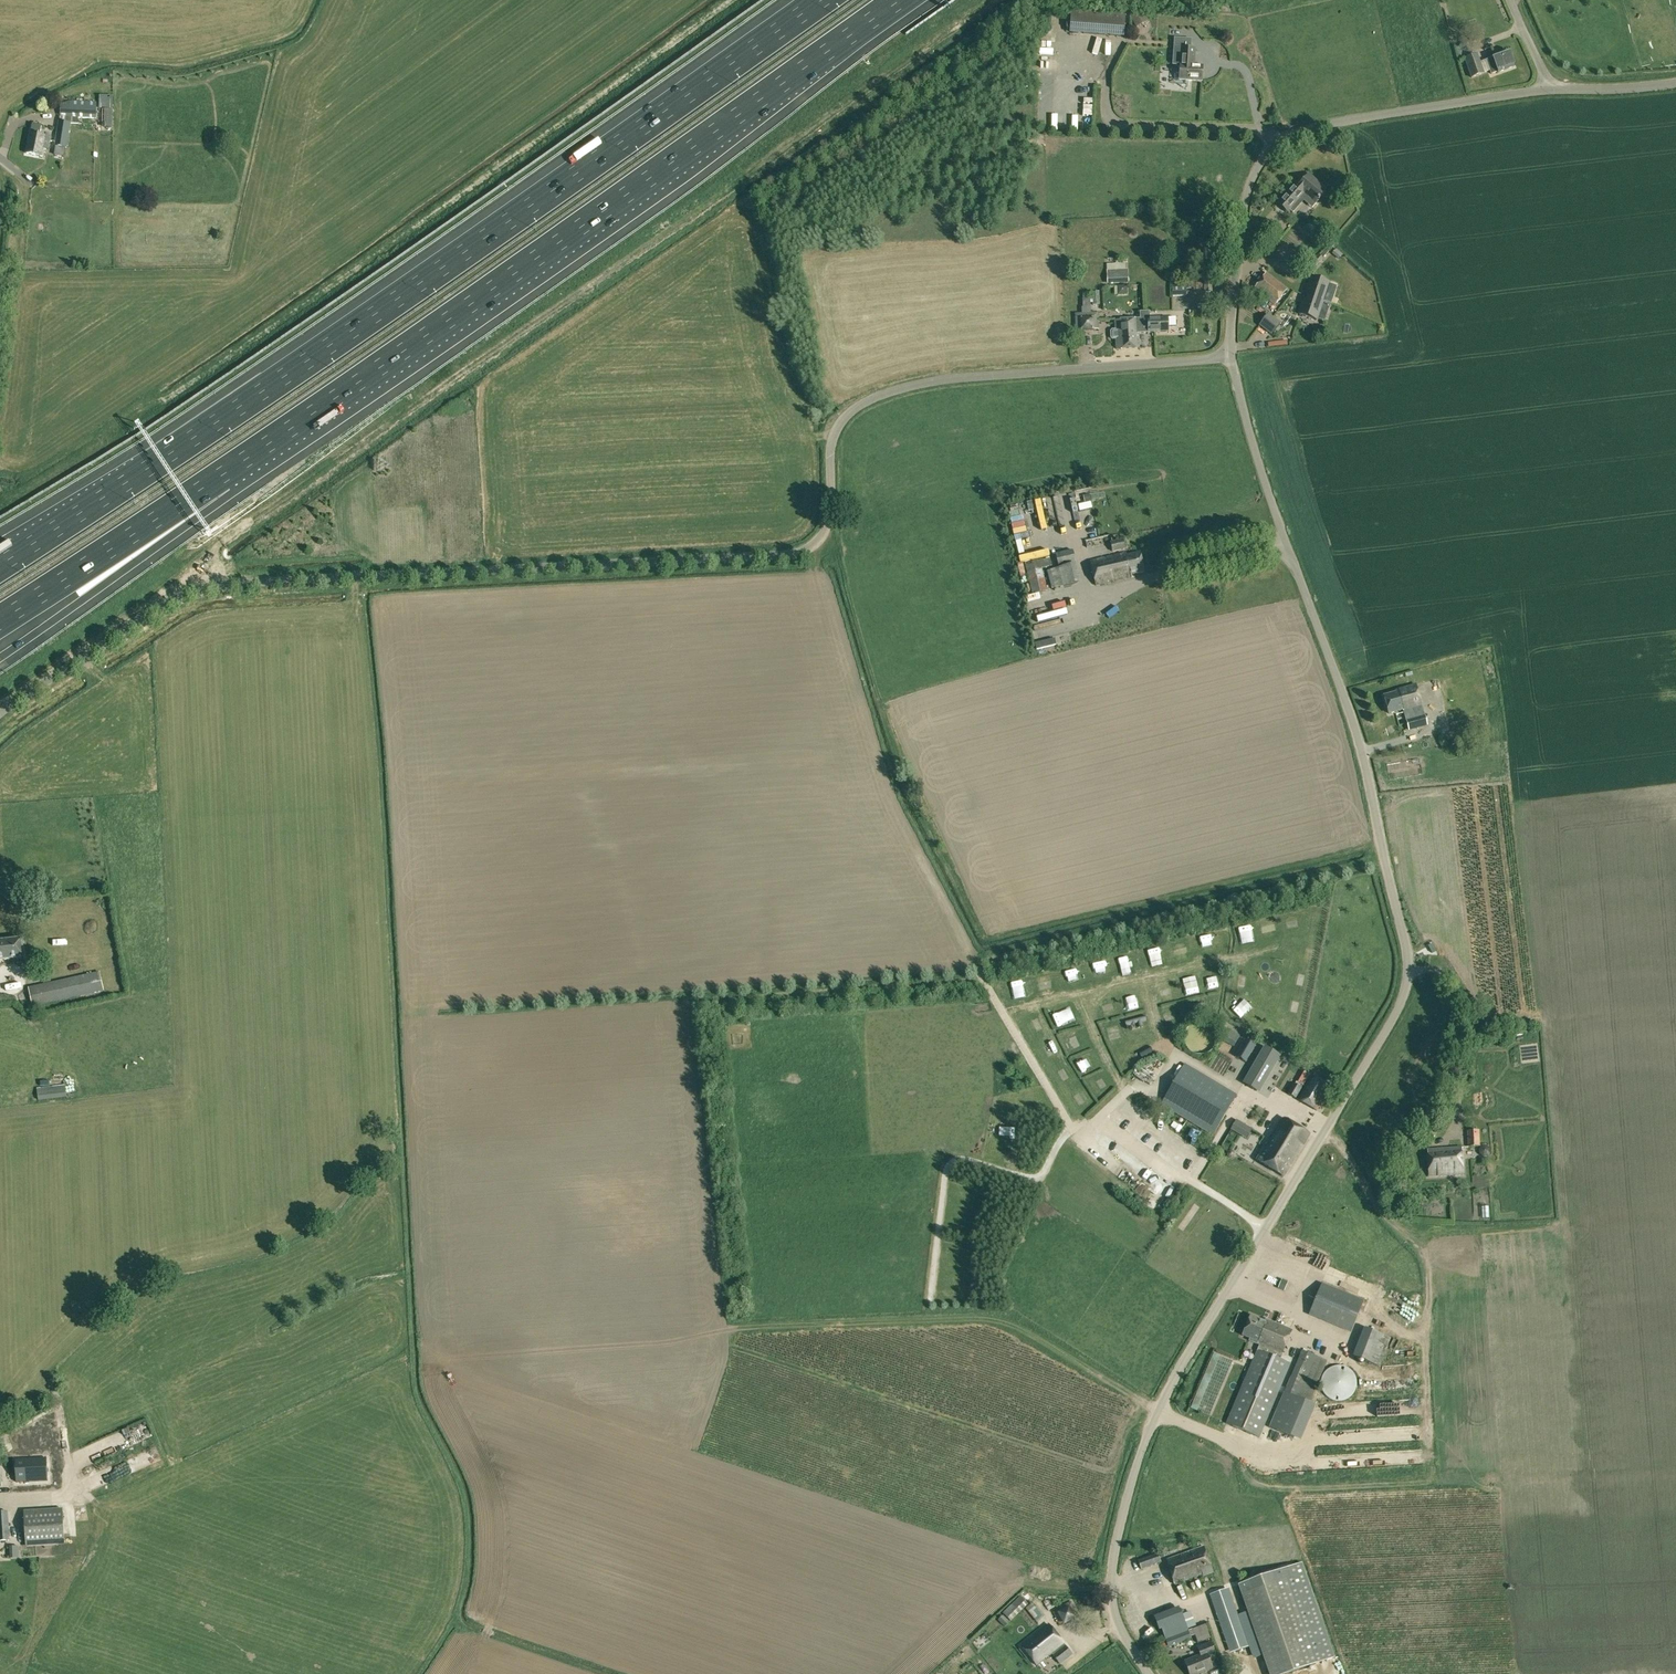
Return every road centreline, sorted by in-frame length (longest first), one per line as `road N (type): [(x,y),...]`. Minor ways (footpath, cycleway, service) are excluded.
road 1 (unclassified): [(1149,1673),(1119,1630),(1114,1605),(1110,1573),(1126,1498),(1174,1379),(1408,993),(1361,750),(1260,468),(1230,356)]
road 2 (unclassified): [(0,713),(186,591),(210,584),(793,554),(829,523),(832,442),(852,408),(873,397),(982,375),(1230,356)]
road 3 (motorway): [(822,0),(0,565)]
road 4 (motorway): [(220,477),(901,0)]
road 5 (unclassified): [(1230,356),(1246,202),(1267,152),(1316,126),(1549,89)]
road 6 (motorway): [(0,659),(82,600),(220,477)]
road 7 (motorway): [(0,620),(220,477)]
road 8 (unclassified): [(1549,89),(1675,83)]

